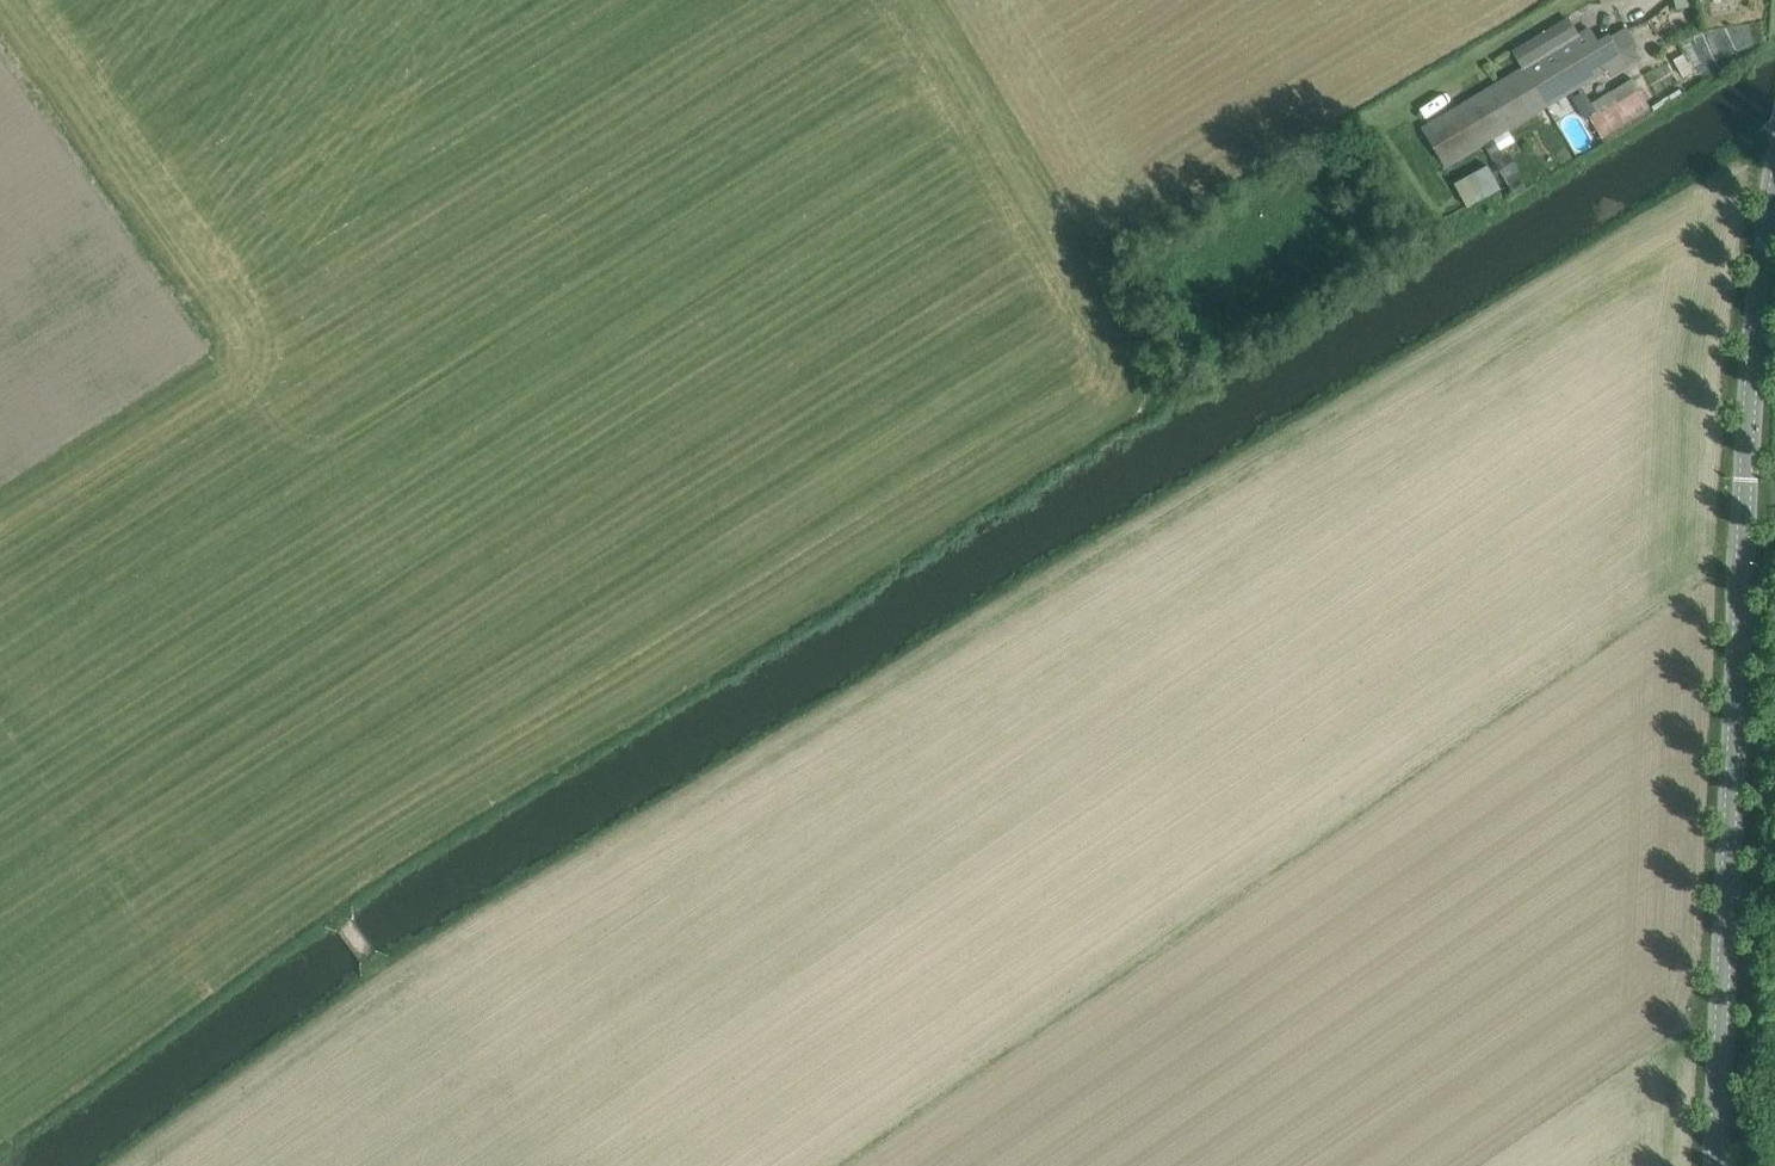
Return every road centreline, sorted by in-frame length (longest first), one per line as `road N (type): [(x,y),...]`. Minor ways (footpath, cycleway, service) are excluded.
road 1 (tertiary): [(1716,1165),(1753,373),(1774,213)]

